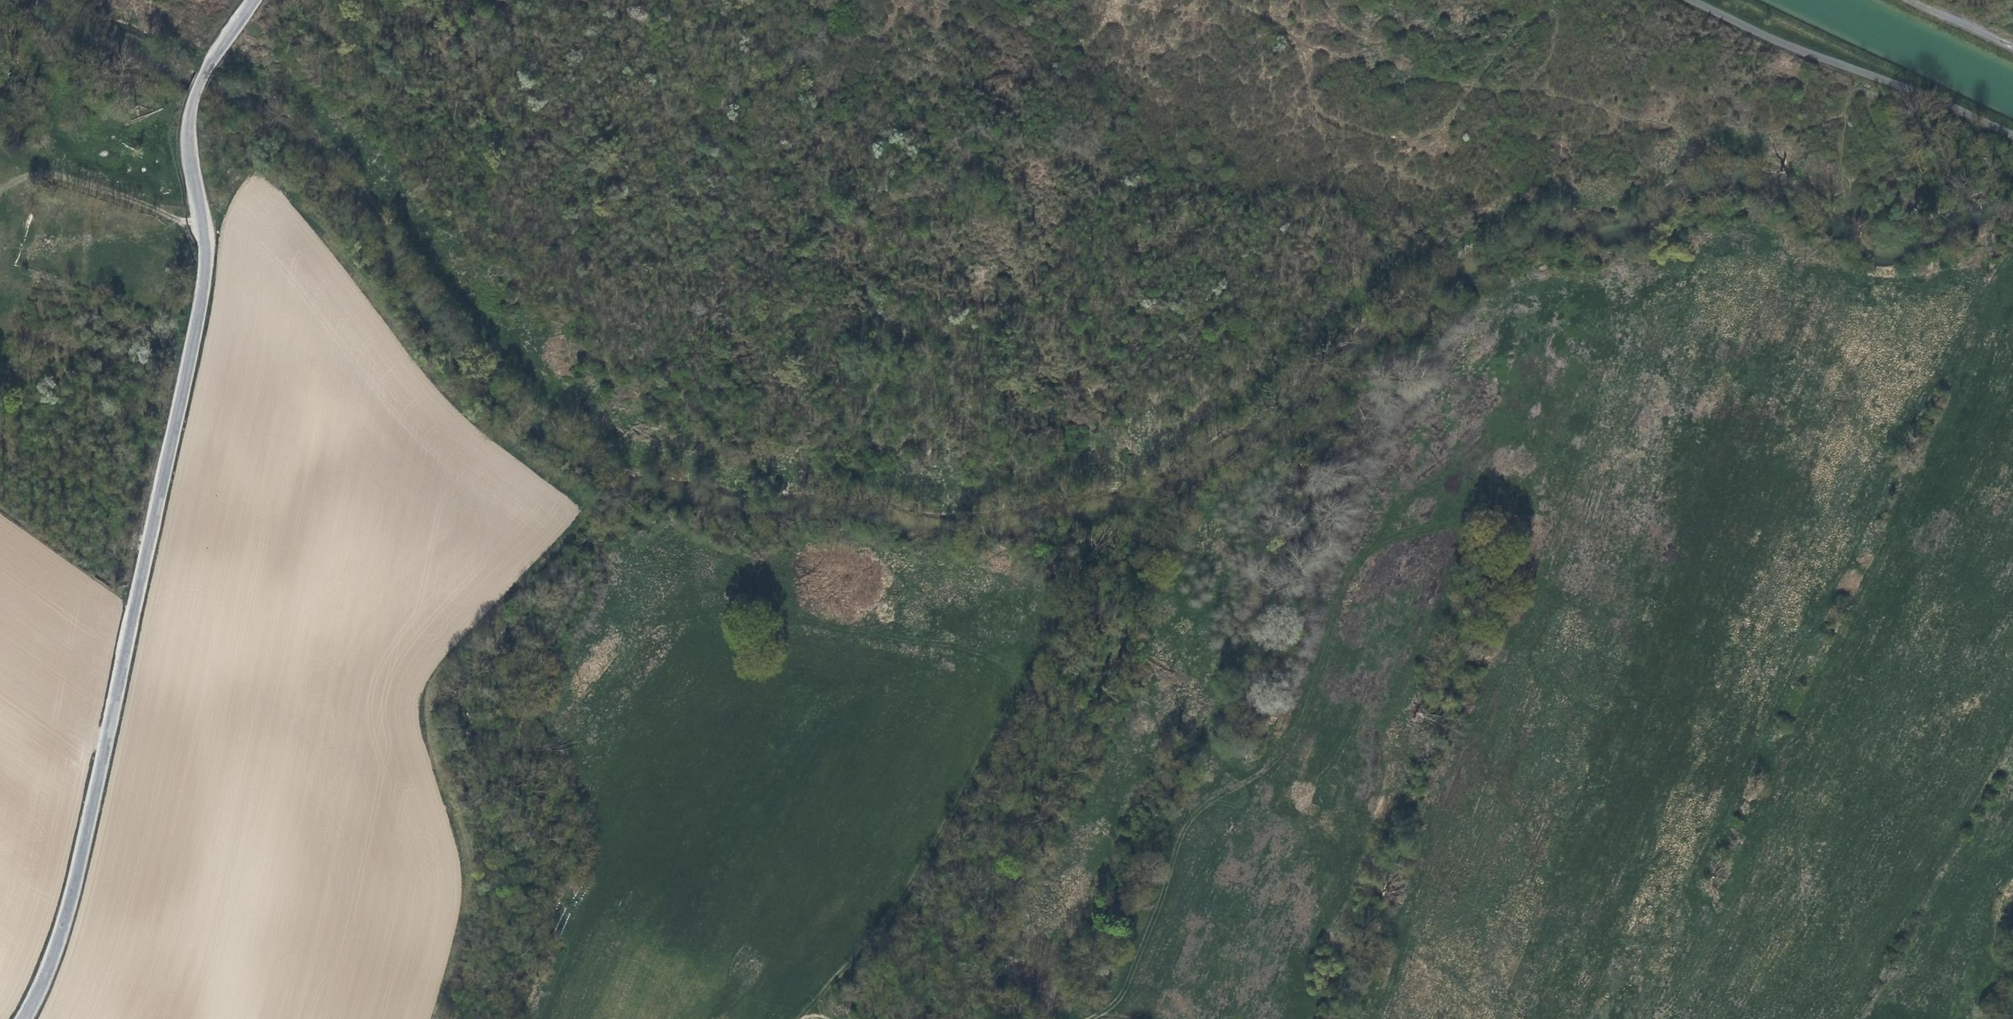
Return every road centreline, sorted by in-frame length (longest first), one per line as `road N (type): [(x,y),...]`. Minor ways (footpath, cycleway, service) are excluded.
road 1 (unclassified): [(256,0),(192,101),(184,169),(206,226),(72,860),(14,1018)]

